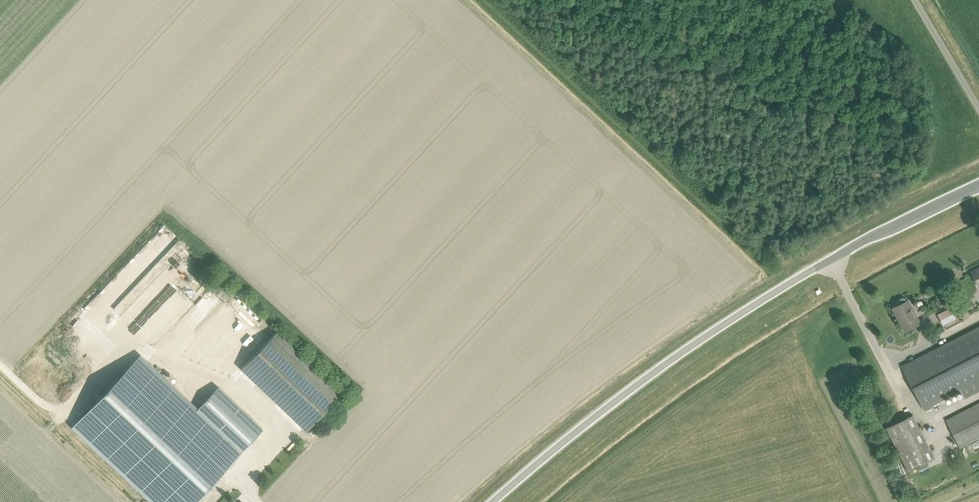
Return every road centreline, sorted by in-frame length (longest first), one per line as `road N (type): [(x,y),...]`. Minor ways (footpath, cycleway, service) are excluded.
road 1 (unclassified): [(978,184),(725,322),(601,407),(494,501)]
road 2 (track): [(478,0),(696,203),(753,203),(783,216),(827,261)]
road 3 (unclassified): [(978,112),(914,0)]

